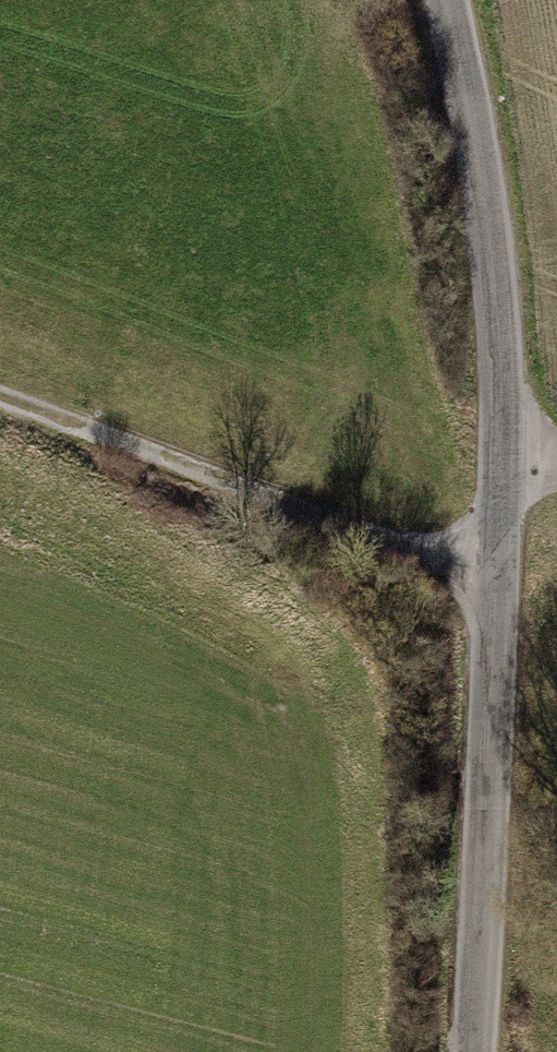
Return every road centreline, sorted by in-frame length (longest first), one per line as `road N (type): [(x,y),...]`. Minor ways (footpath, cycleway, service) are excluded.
road 1 (tertiary): [(447,0),(498,270),(501,459),(476,1051)]
road 2 (track): [(0,403),(393,547),(492,571)]

